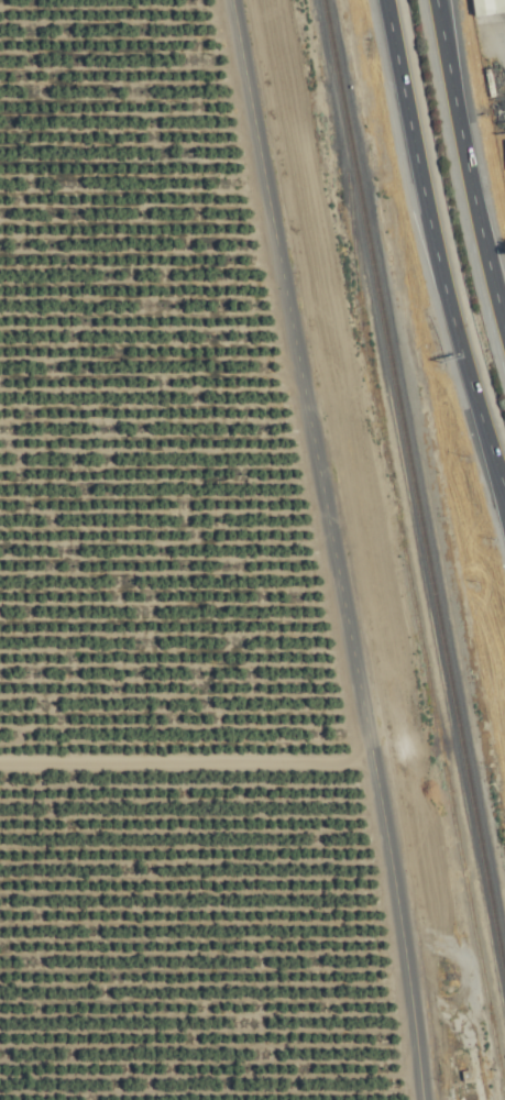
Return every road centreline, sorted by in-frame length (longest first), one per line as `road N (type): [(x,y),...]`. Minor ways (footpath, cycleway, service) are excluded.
road 1 (residential): [(422,1099),(388,848),(236,0)]
road 2 (motorway): [(390,0),(452,329),(495,463)]
road 3 (motorway): [(504,327),(442,0)]

